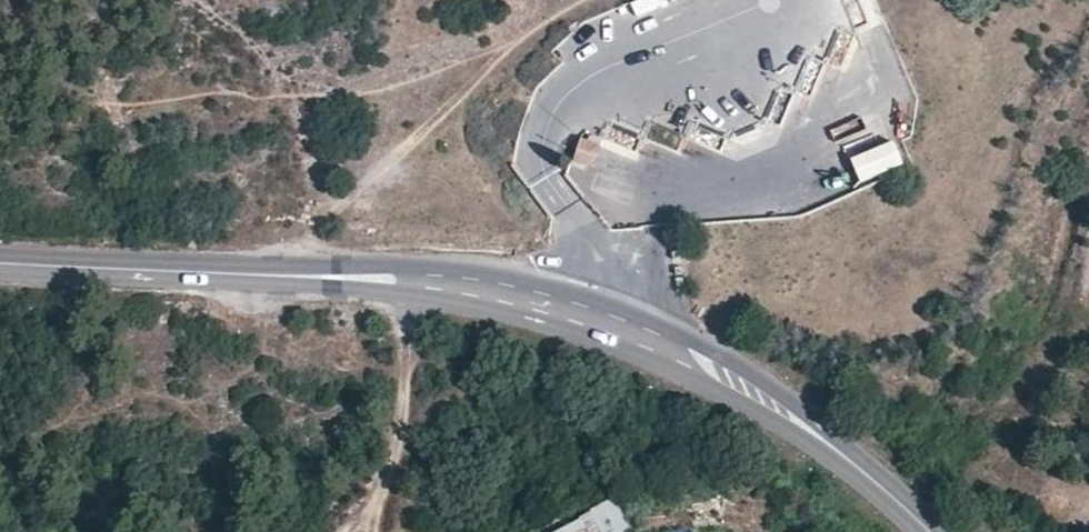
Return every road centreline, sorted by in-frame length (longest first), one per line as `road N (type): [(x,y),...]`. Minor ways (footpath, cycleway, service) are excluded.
road 1 (tertiary): [(933,531),(876,480),(783,418),(673,361),(565,321),(345,280),(0,261)]
road 2 (track): [(193,0),(300,96),(309,206)]

